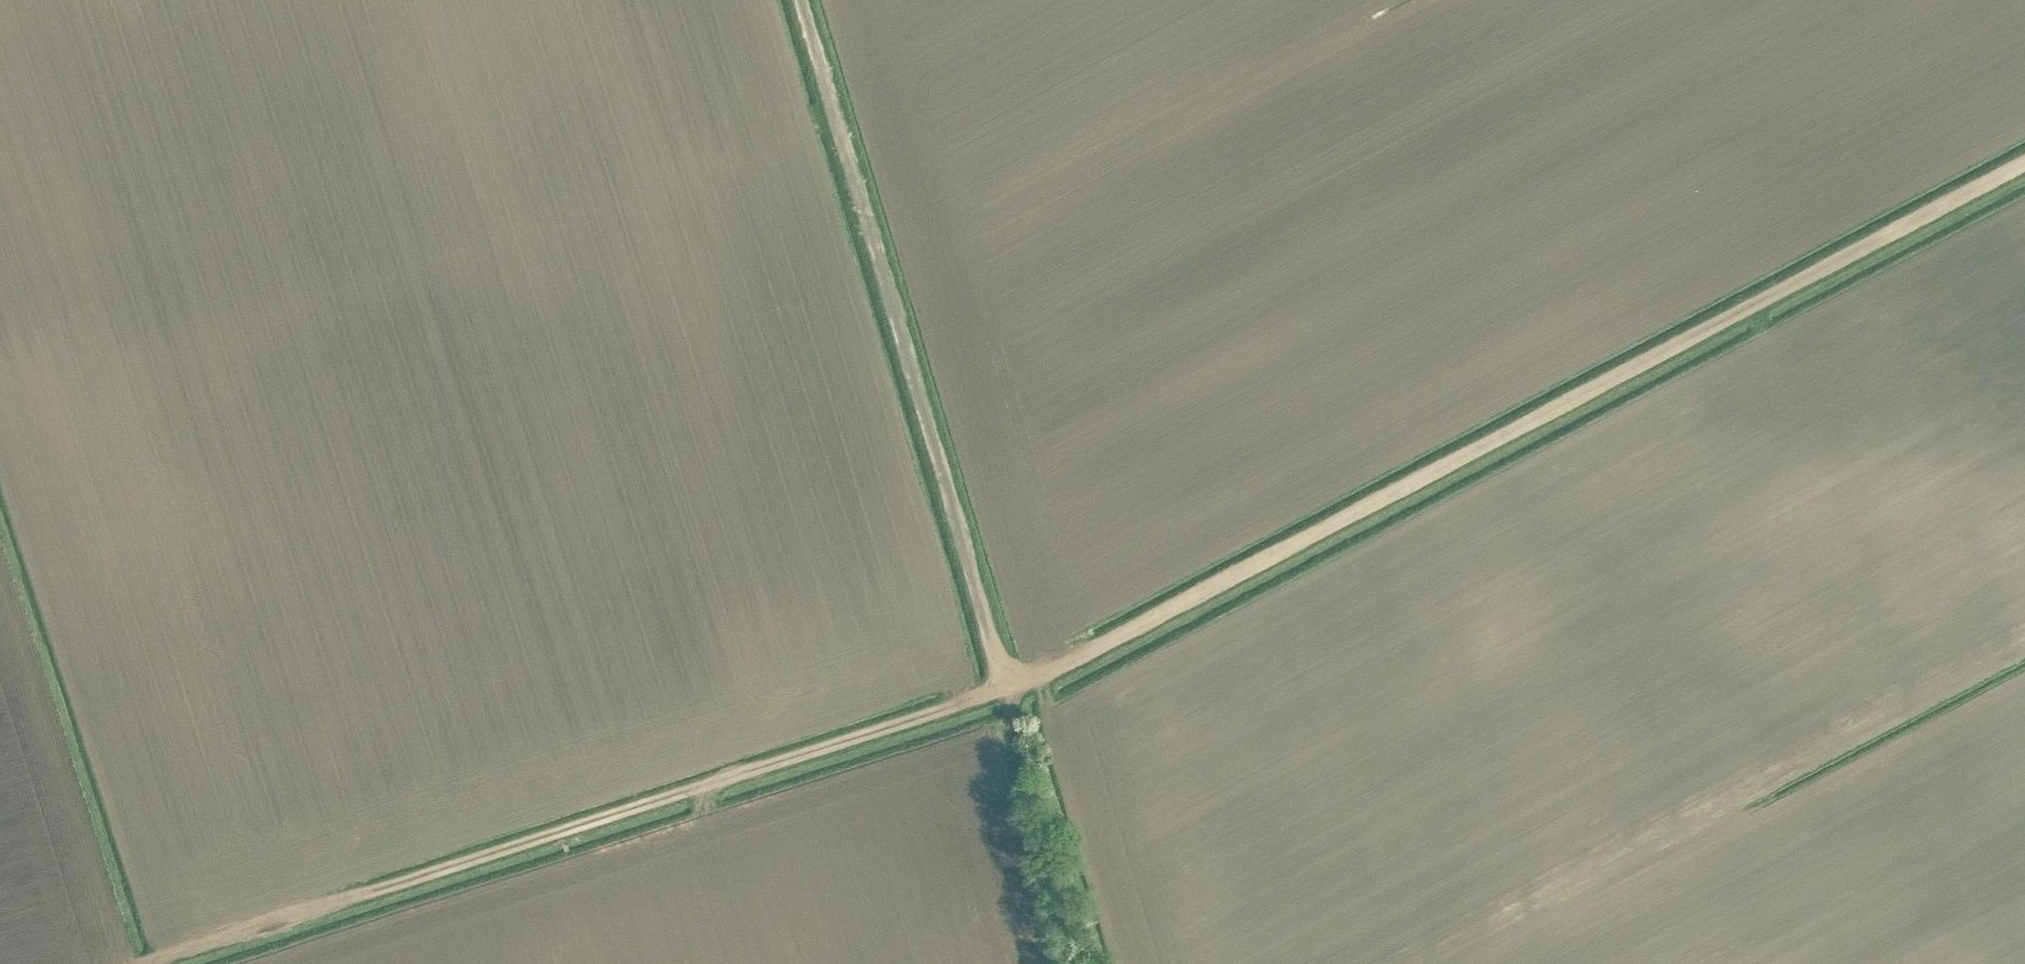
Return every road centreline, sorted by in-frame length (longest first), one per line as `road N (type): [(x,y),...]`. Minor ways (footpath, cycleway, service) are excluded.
road 1 (track): [(2024,161),(1006,688),(152,962)]
road 2 (track): [(1006,688),(801,0)]

